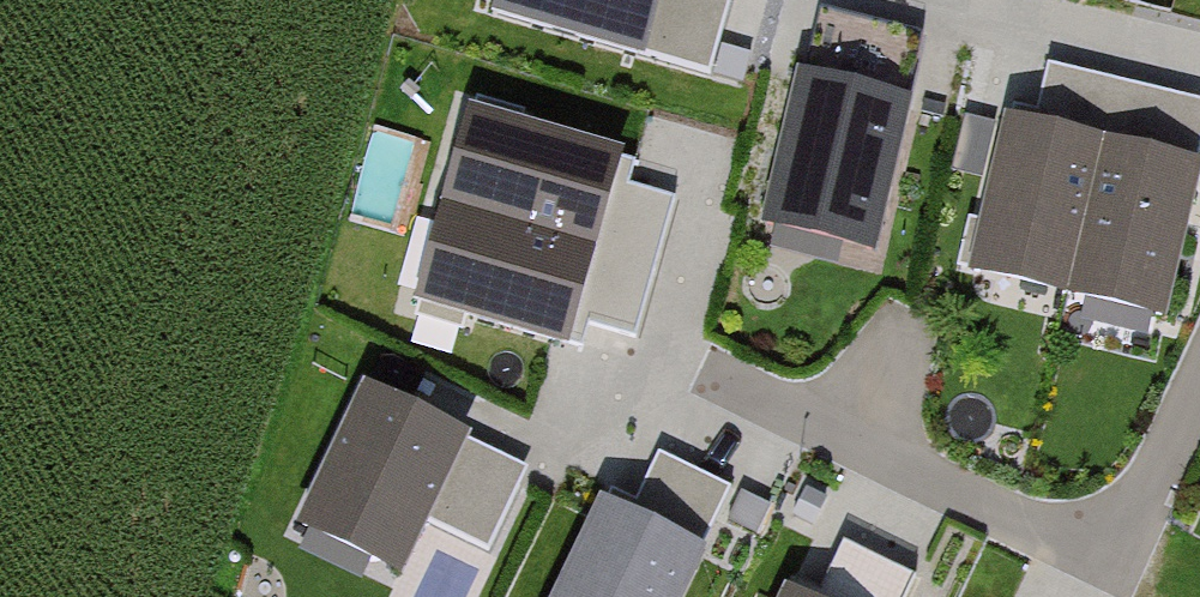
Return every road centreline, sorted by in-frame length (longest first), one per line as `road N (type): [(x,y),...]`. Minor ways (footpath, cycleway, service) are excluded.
road 1 (residential): [(847,435),(1107,557),(1199,361)]
road 2 (residential): [(847,435),(902,326)]

